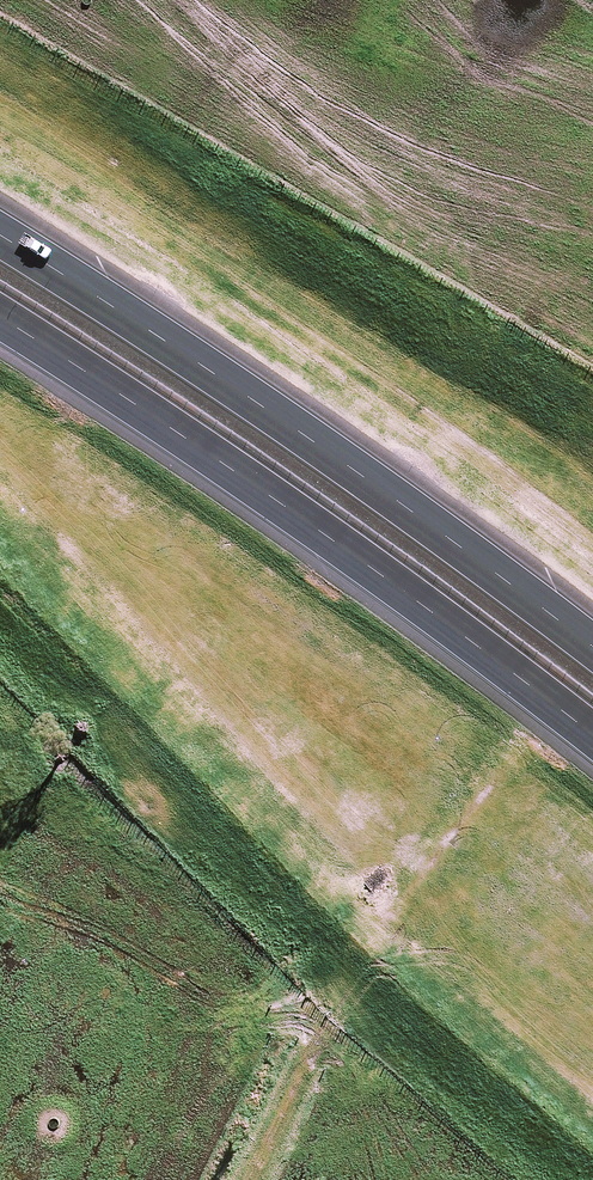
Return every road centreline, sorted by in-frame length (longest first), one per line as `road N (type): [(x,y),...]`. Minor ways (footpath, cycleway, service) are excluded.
road 1 (motorway): [(518,1179),(0,632)]
road 2 (motorway): [(592,734),(365,557),(0,310)]
road 3 (motorway): [(0,233),(424,517),(592,645)]
road 4 (motorway): [(60,0),(373,142),(592,263)]

